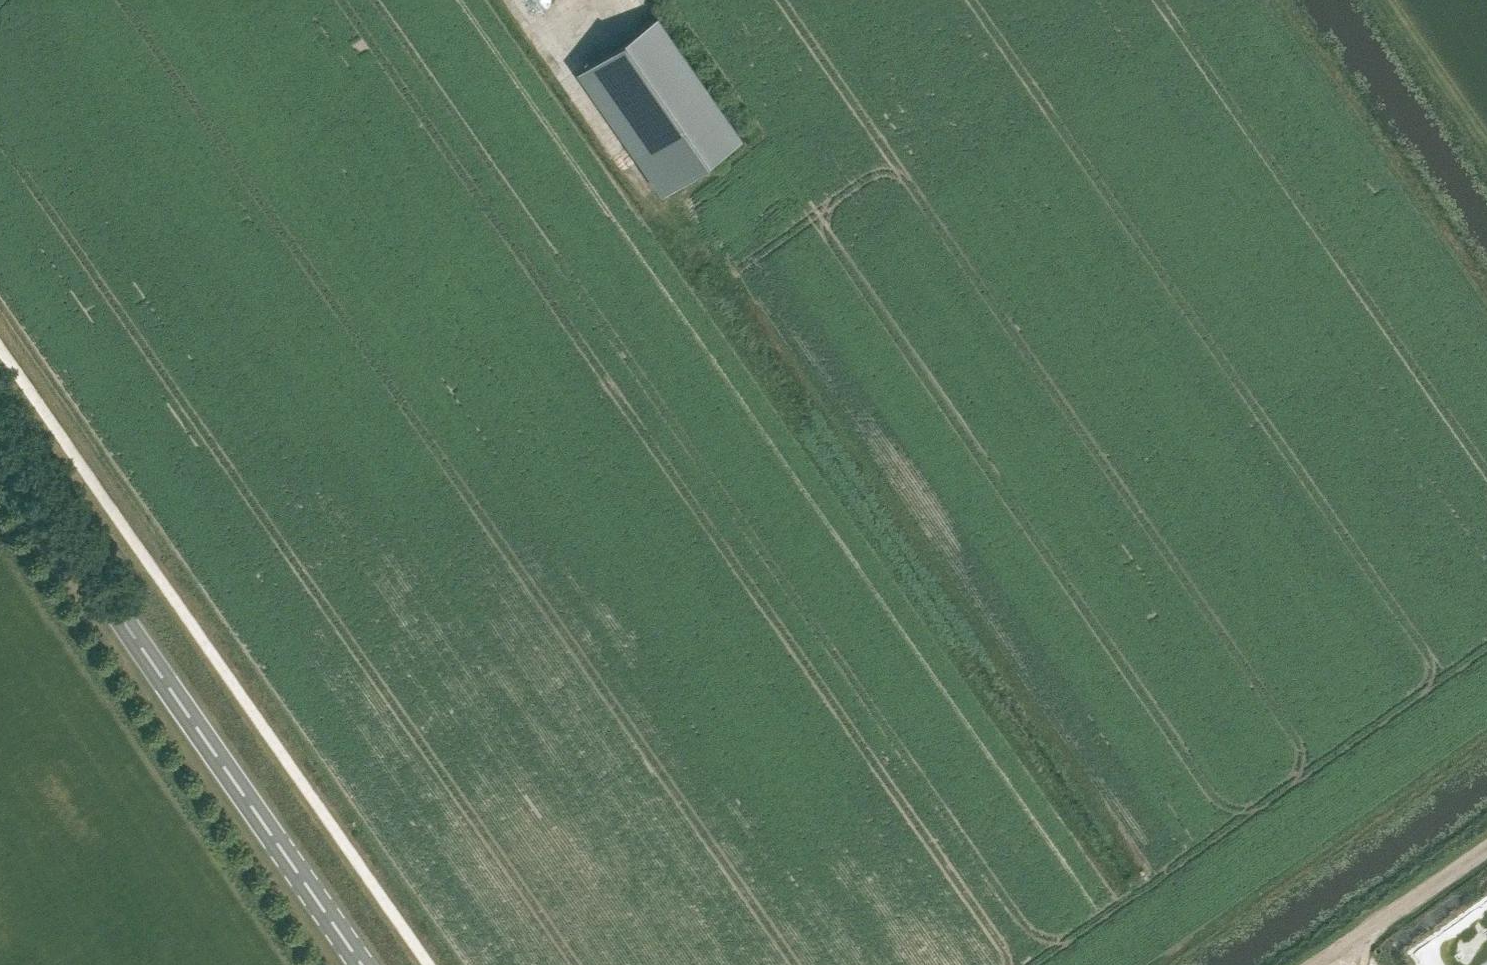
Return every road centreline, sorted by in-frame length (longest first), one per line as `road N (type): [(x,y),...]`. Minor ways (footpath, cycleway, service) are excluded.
road 1 (primary): [(362,964),(0,443)]
road 2 (track): [(1319,964),(1486,847)]

